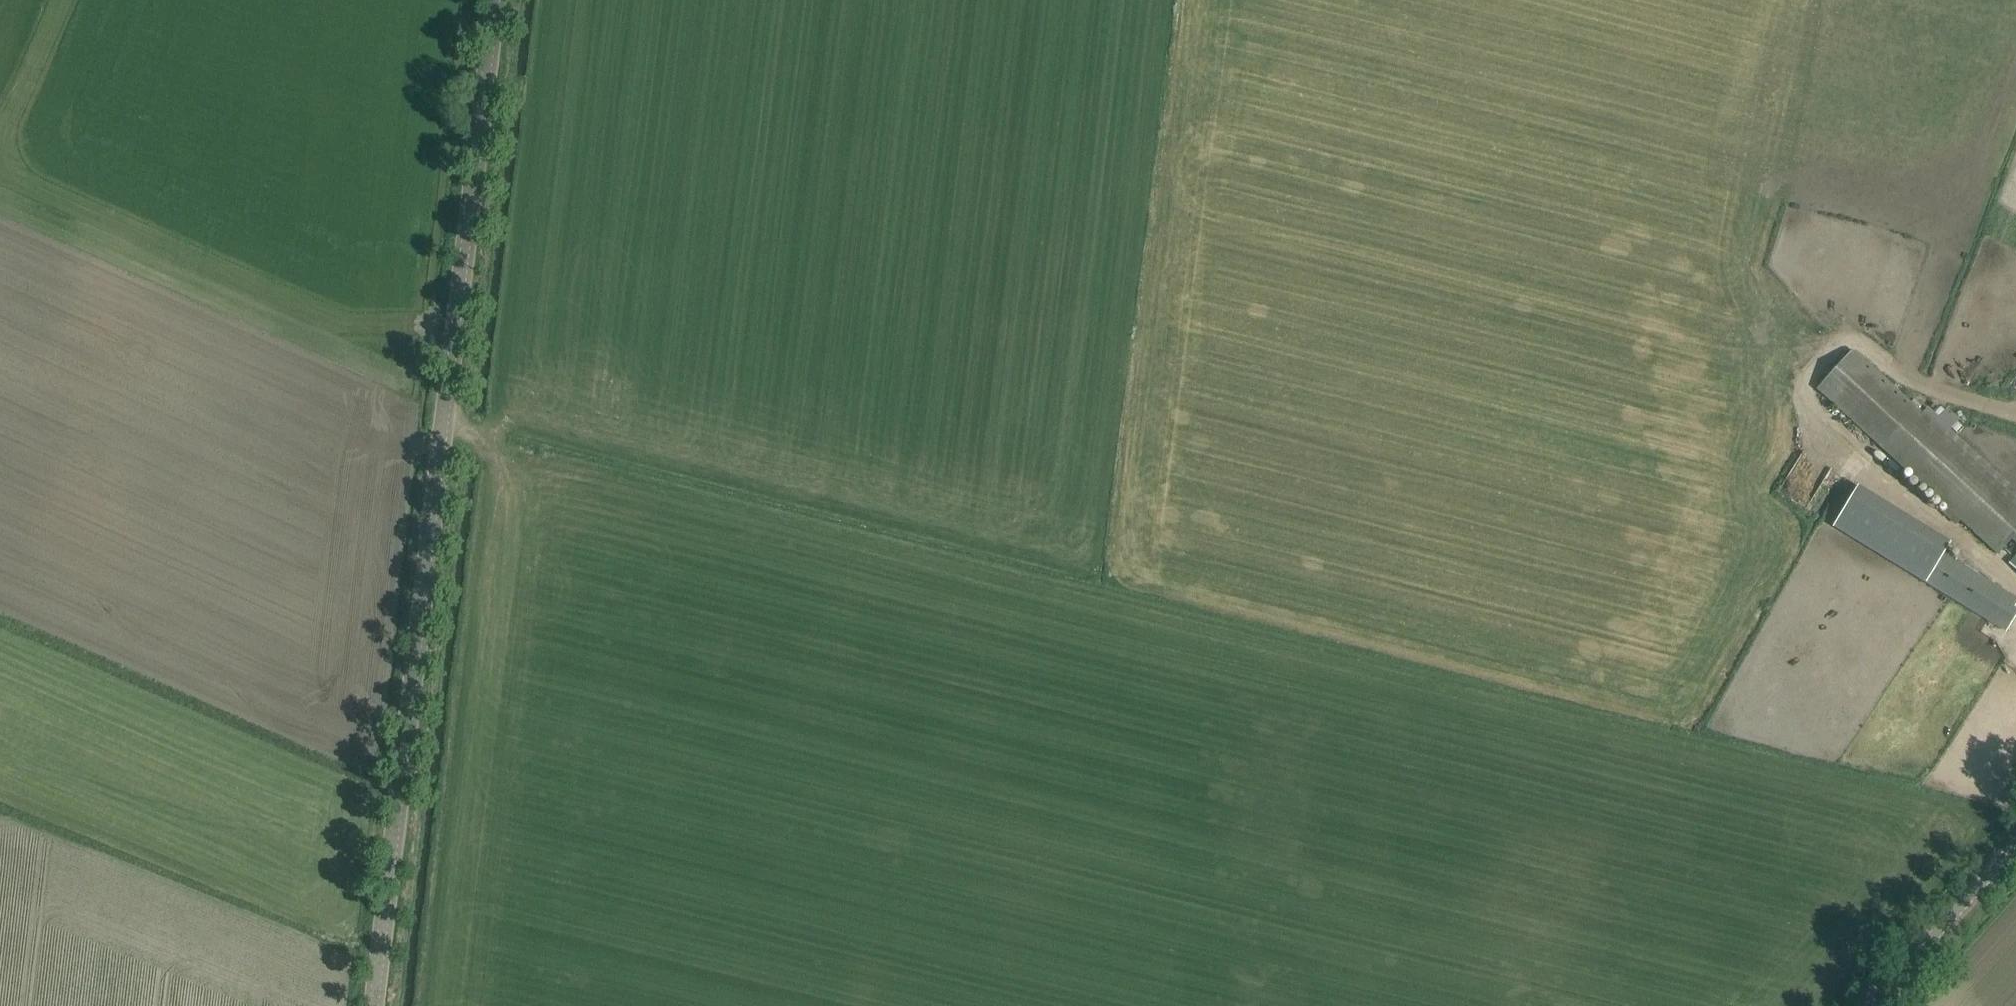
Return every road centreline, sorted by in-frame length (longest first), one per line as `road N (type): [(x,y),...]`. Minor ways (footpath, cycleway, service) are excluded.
road 1 (unclassified): [(377,1005),(504,0)]
road 2 (tertiary): [(1877,1005),(2015,851)]

